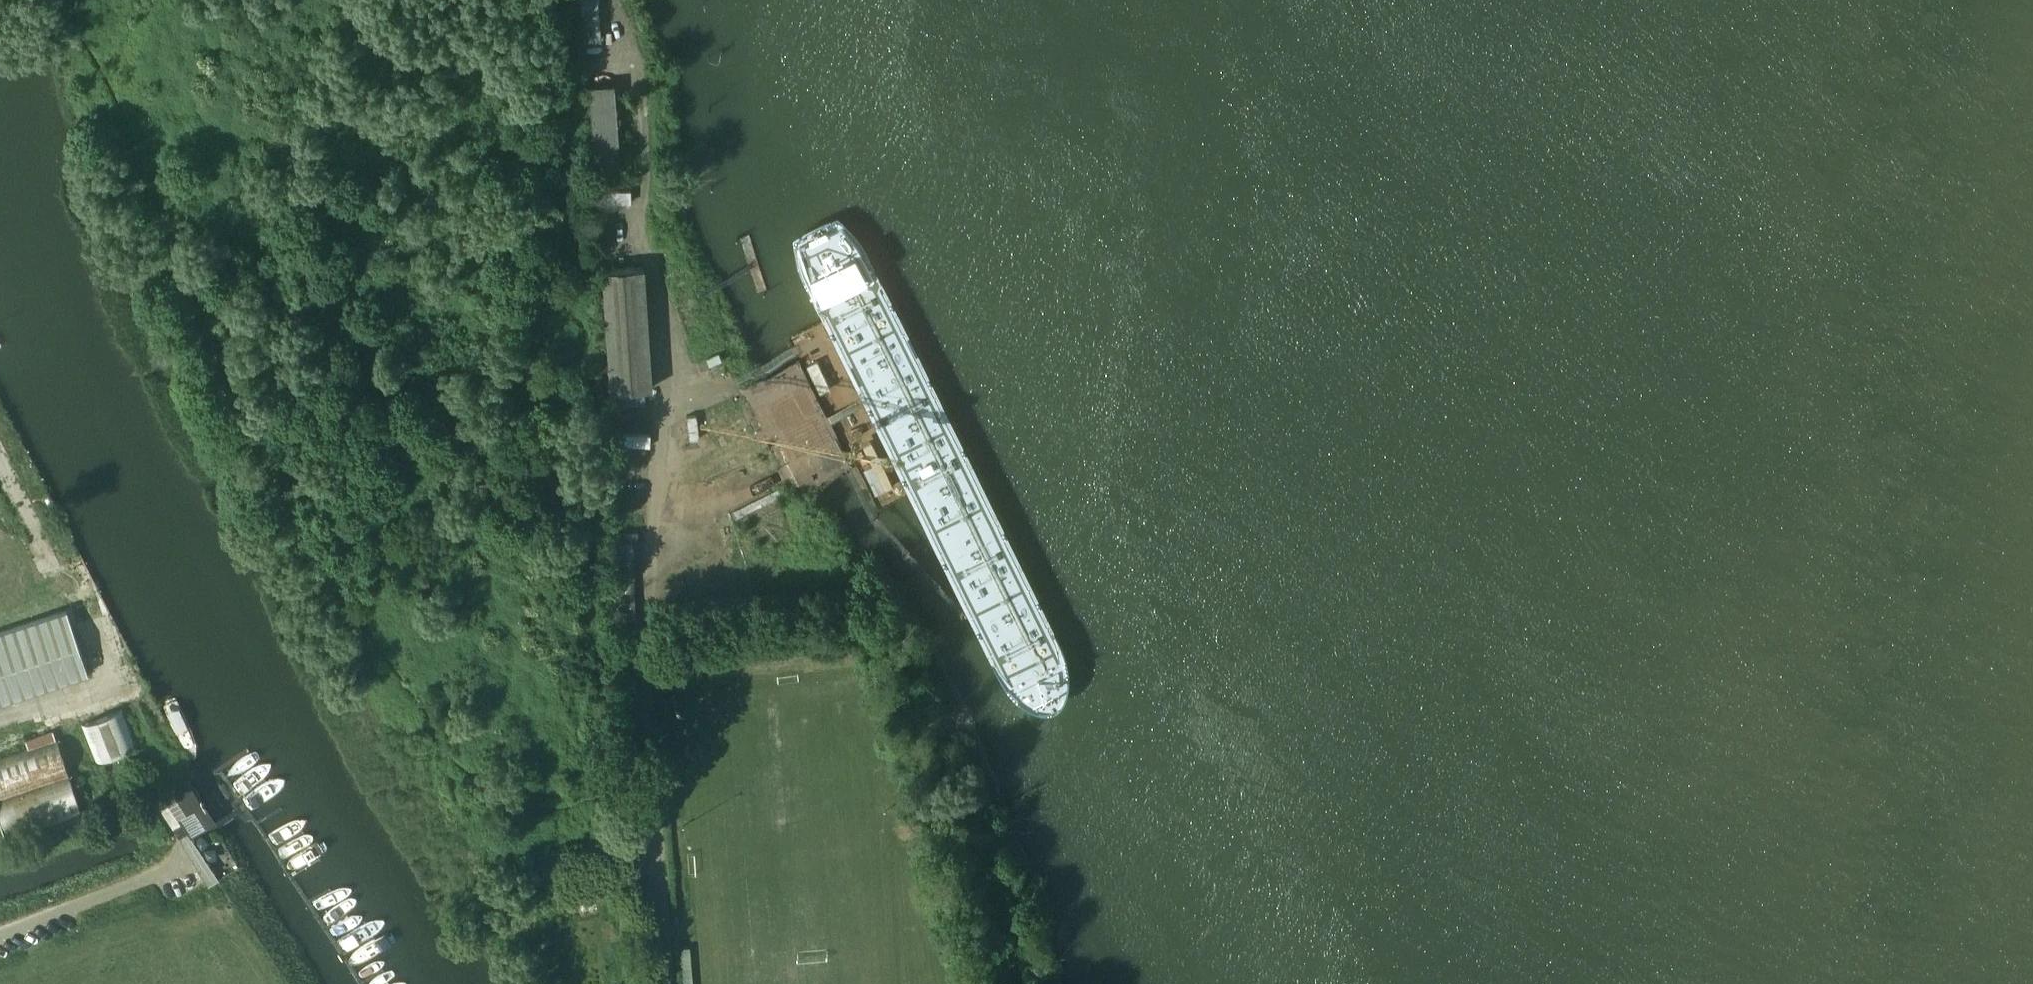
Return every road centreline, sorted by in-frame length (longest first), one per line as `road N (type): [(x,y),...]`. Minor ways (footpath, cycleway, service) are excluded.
road 1 (unclassified): [(671,983),(644,624)]
road 2 (unclassified): [(0,937),(180,867)]

